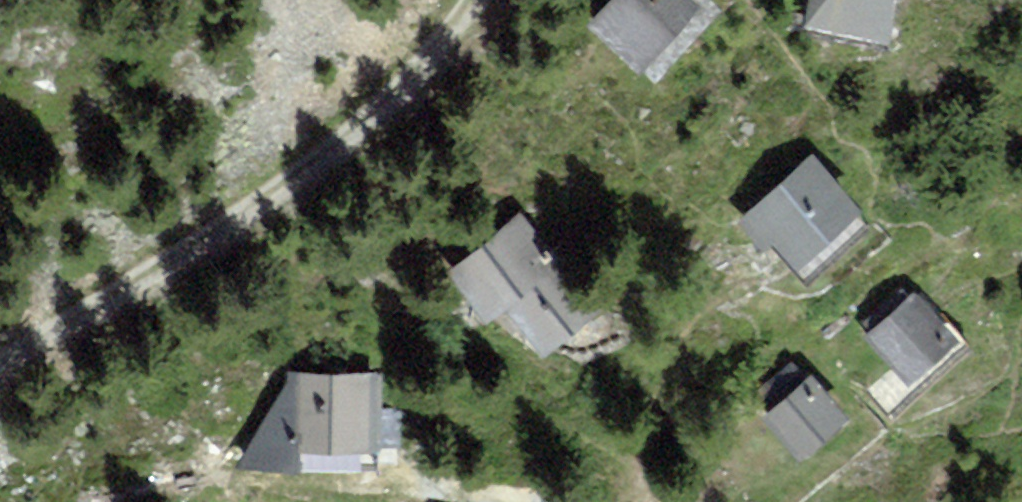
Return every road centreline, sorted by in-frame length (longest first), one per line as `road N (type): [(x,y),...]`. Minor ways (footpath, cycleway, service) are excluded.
road 1 (track): [(486,0),(437,80),(382,135),(0,379)]
road 2 (track): [(380,475),(508,501)]

